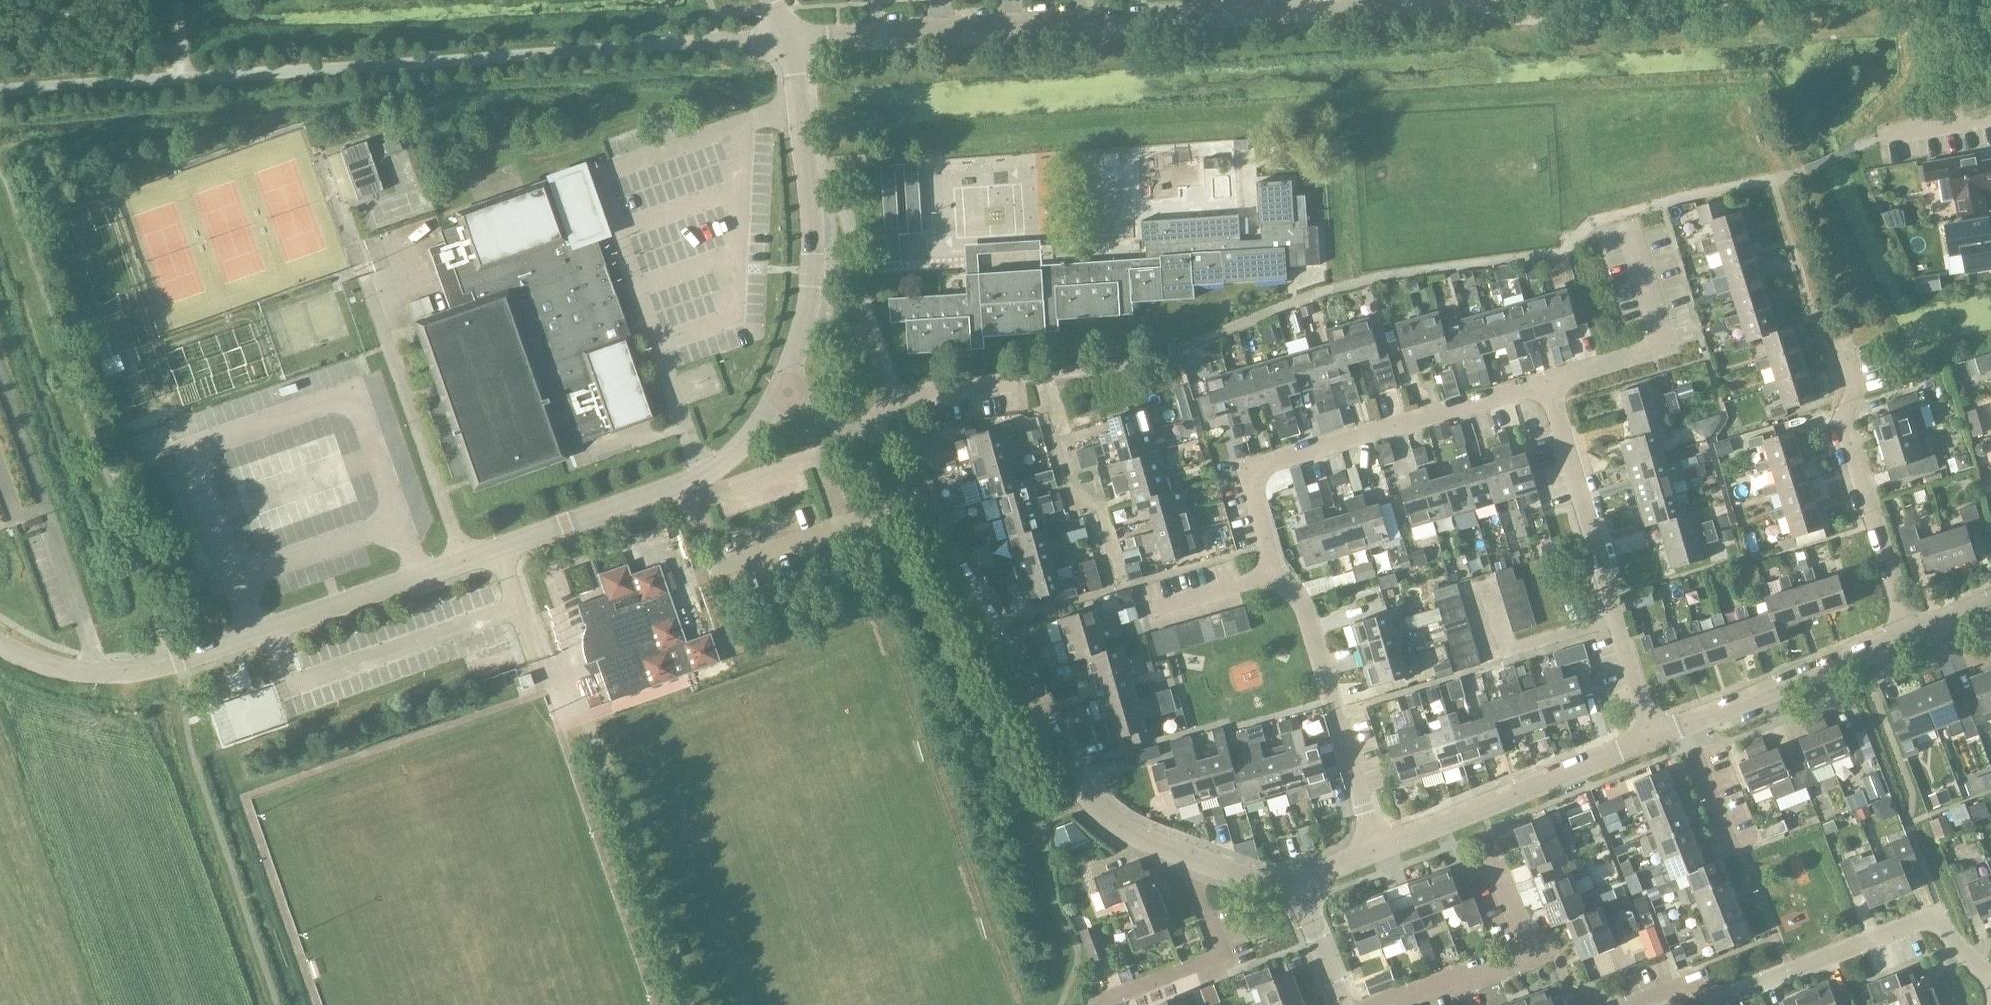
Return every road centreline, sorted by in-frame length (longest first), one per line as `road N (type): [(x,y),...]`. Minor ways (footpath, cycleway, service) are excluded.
road 1 (unclassified): [(0,646),(90,674),(170,663),(701,477),(754,432),(780,388)]
road 2 (residential): [(791,38),(1367,0)]
road 3 (residential): [(1181,853),(1119,827),(1089,798),(927,516),(862,439)]
road 4 (residential): [(1276,573),(1255,498),(1257,474),(1277,460),(1547,381)]
road 5 (residential): [(1632,1004),(1682,985),(1723,996),(1932,916),(1990,977)]
road 6 (residential): [(1656,735),(1547,381)]
road 7 (unclassified): [(780,388),(805,320),(813,248),(791,38)]
road 8 (residential): [(1910,634),(1843,418),(1855,390),(1840,341)]
road 9 (residential): [(1377,849),(1656,735)]
road 10 (residential): [(1377,849),(1305,611),(1276,573)]
road 11 (residential): [(1380,1004),(1531,958),(1493,852)]
road 12 (residential): [(1091,1004),(1219,956),(1181,853)]
road 13 (residential): [(1682,725),(1910,634)]
road 14 (residential): [(1547,381),(1637,354),(1657,339),(1628,219)]
road 15 (residential): [(862,439),(903,395),(1018,382)]
road 16 (residential): [(1732,853),(1682,725)]
road 17 (residential): [(1276,573),(1147,613)]
road 18 (residential): [(1344,1004),(1293,881)]

